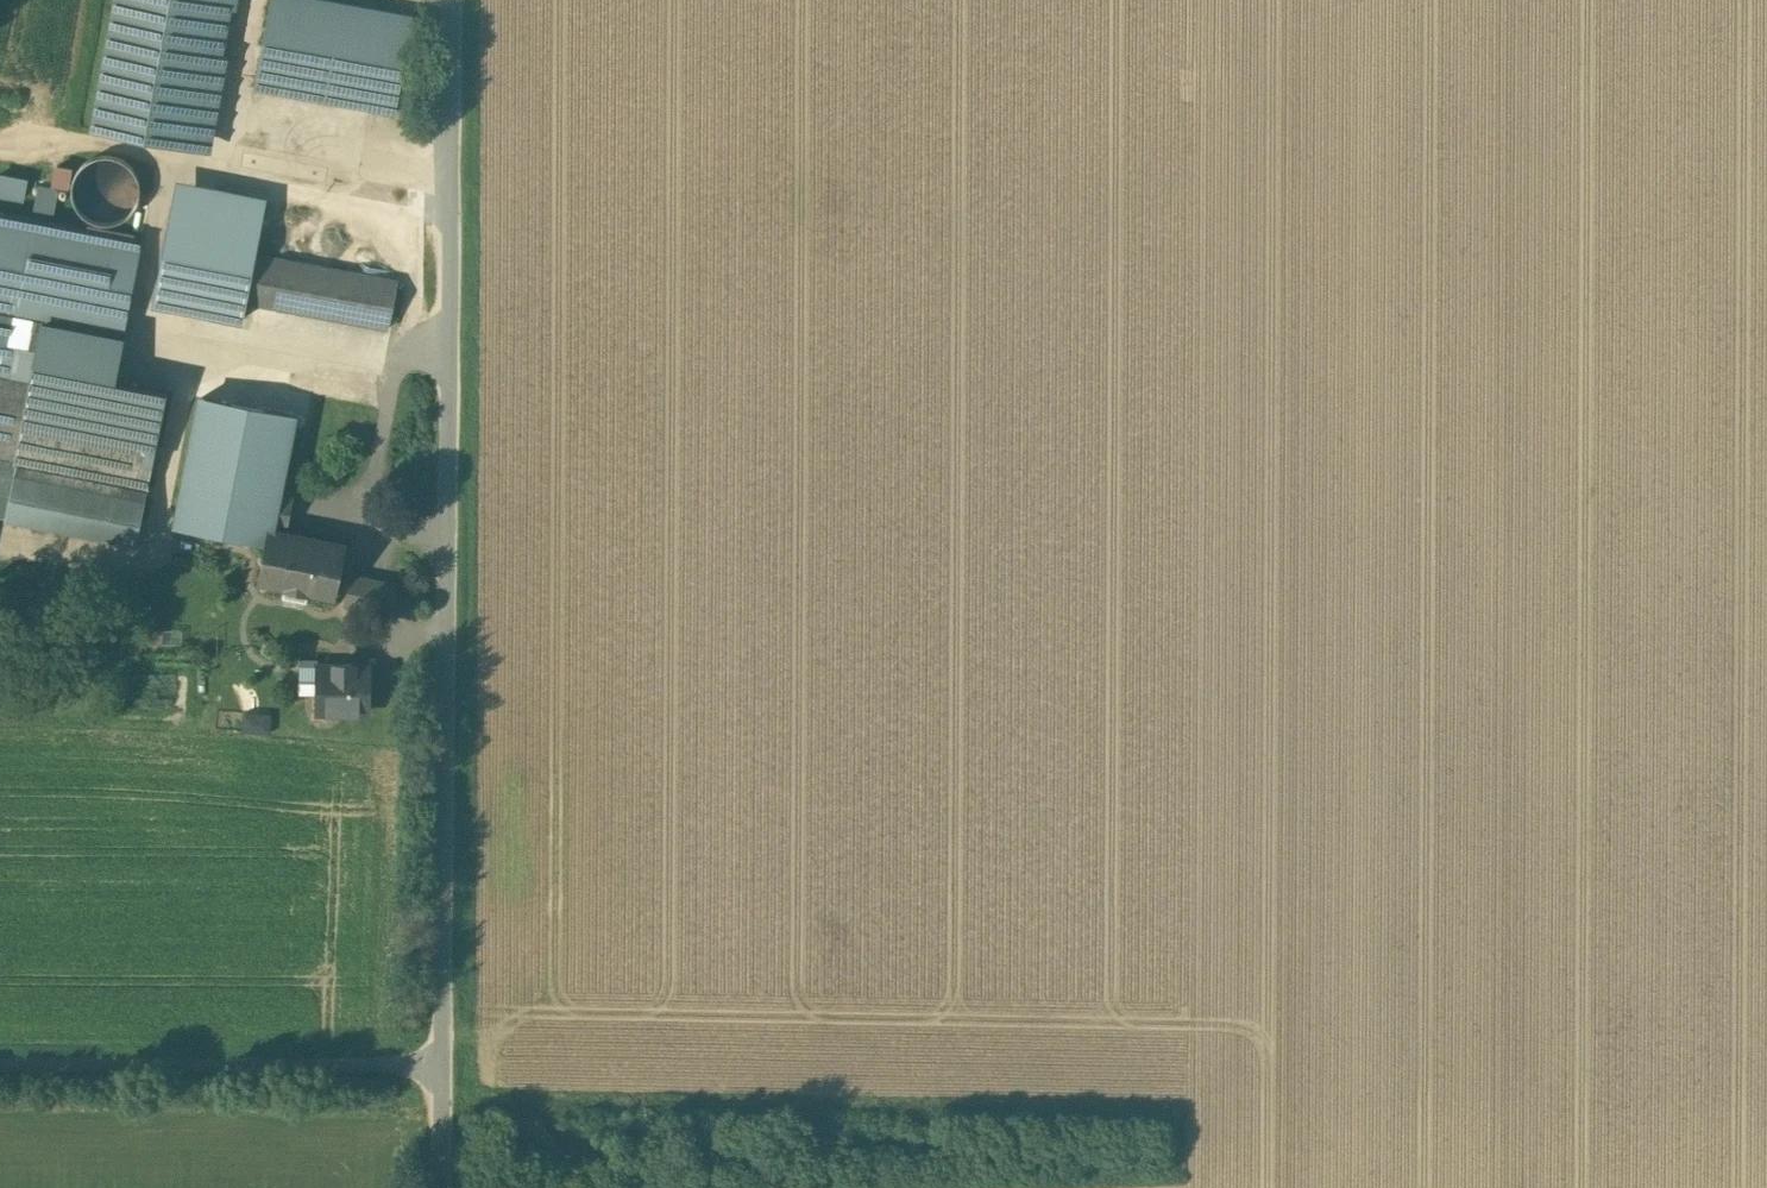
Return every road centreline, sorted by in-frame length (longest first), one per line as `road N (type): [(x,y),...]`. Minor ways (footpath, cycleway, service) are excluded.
road 1 (unclassified): [(445,1065),(456,0)]
road 2 (unclassified): [(0,1063),(445,1065)]
road 3 (unclassified): [(444,1187),(445,1065)]

